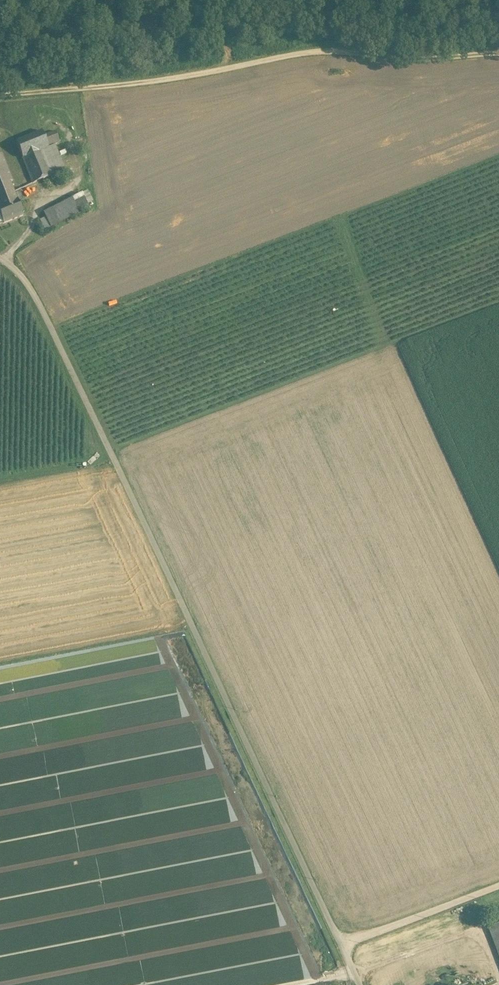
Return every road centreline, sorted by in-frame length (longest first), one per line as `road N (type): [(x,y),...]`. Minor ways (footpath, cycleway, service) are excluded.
road 1 (unclassified): [(0,256),(37,296),(360,984)]
road 2 (track): [(0,95),(60,92),(318,49),(498,53)]

